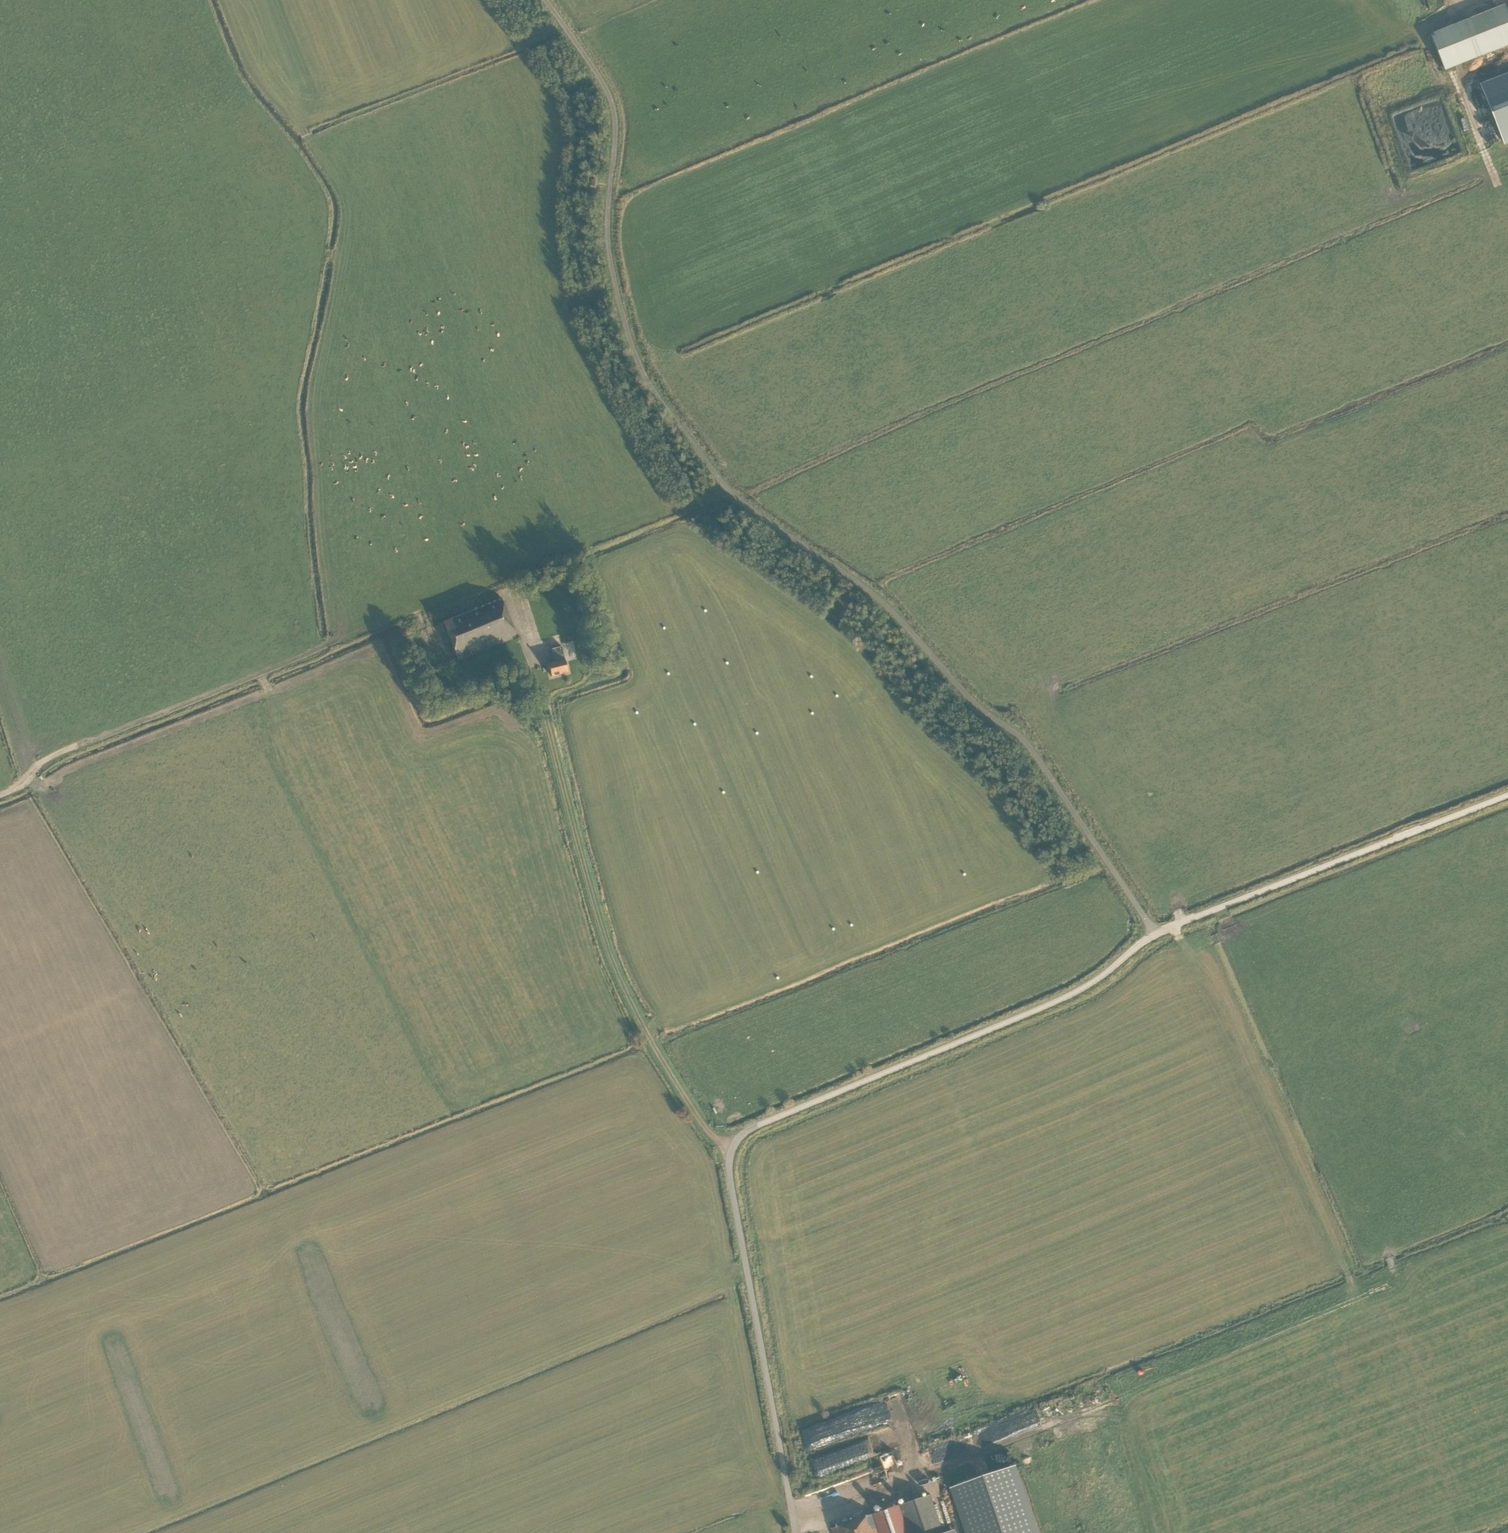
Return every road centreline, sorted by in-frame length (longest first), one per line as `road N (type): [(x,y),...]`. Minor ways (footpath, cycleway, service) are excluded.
road 1 (unclassified): [(1155,933),(1031,752),(960,692),(878,599),(727,489),(656,398),(615,286),(613,105),(545,0)]
road 2 (tertiary): [(796,1532),(729,1147),(762,1122),(1079,991),(1155,933)]
road 3 (track): [(729,1147),(707,1131),(676,1085),(613,964),(532,668)]
road 4 (track): [(0,794),(68,751),(416,612),(439,657)]
road 5 (tertiary): [(1155,933),(1507,796)]

